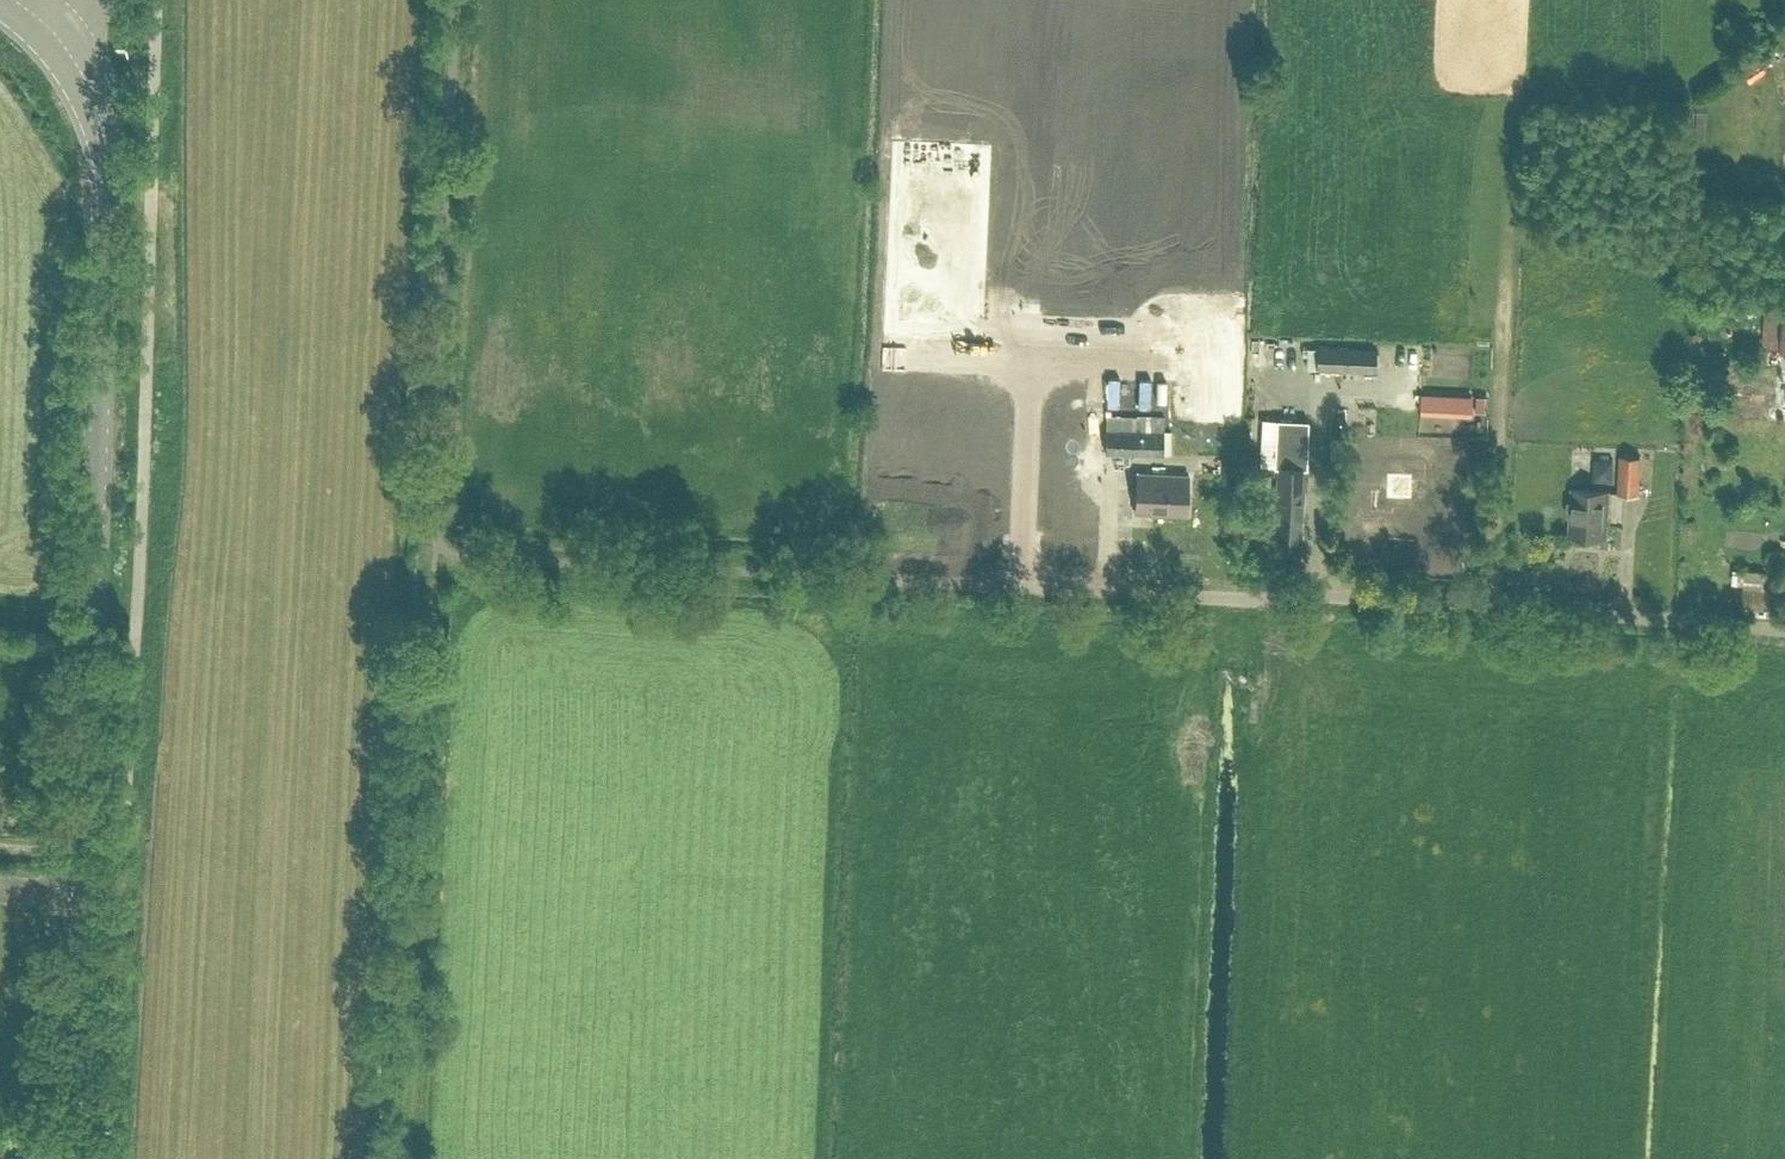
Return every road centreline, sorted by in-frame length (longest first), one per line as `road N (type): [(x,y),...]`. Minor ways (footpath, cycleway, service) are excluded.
road 1 (secondary): [(74,1158),(105,152),(90,90),(56,34)]
road 2 (unclassified): [(1784,626),(1513,605),(1225,598),(785,571)]

